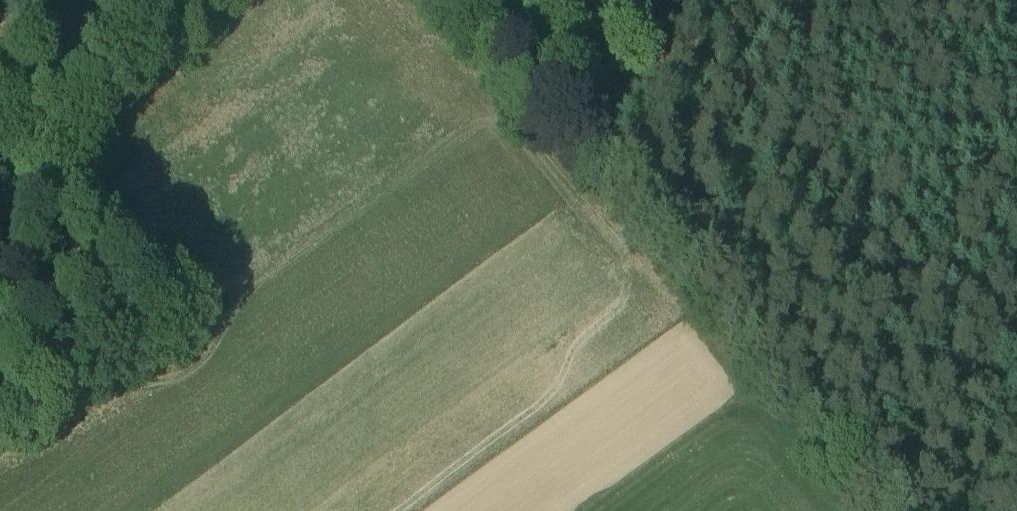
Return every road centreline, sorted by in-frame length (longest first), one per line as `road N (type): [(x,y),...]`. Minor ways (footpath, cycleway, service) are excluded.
road 1 (track): [(0,439),(160,330),(159,302),(60,204),(52,178),(80,123),(171,0)]

